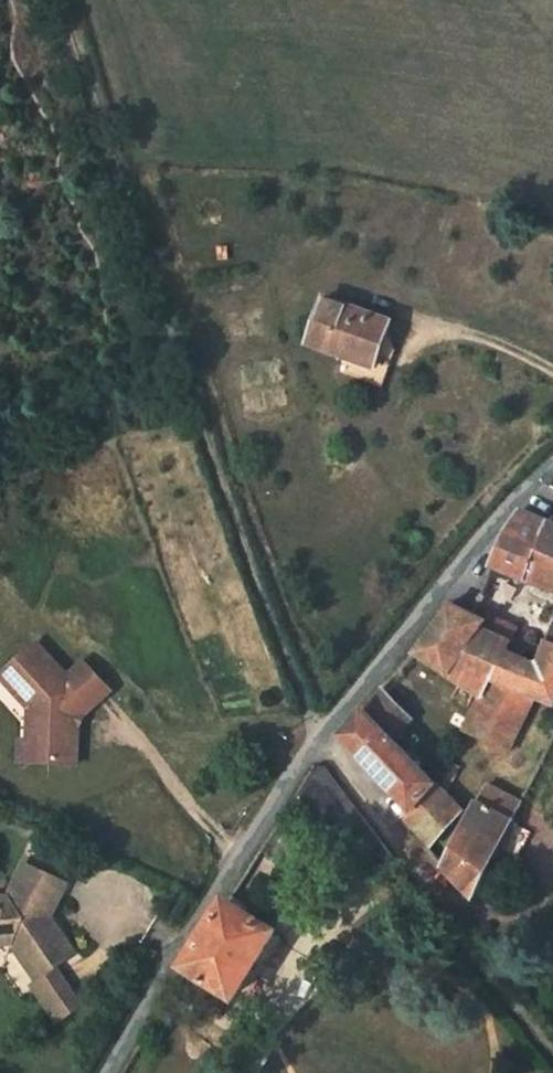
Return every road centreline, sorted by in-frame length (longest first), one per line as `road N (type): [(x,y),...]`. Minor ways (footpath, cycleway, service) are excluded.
road 1 (track): [(322,736),(289,667),(197,411),(139,166),(80,0)]
road 2 (residential): [(110,1072),(322,736)]
road 3 (residential): [(322,736),(488,532),(552,466)]
road 4 (unclassified): [(488,963),(322,736)]

